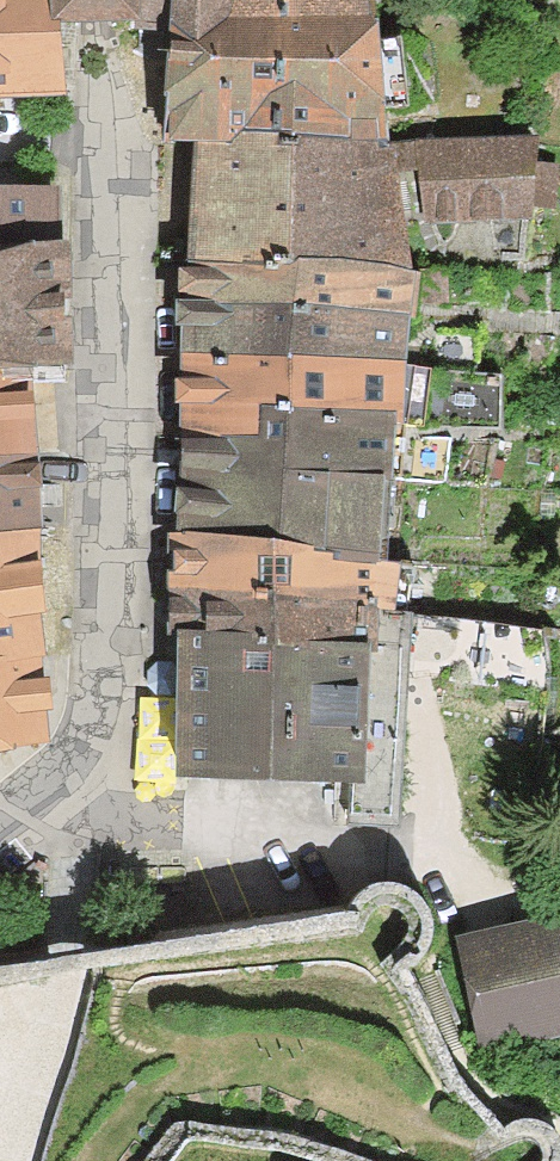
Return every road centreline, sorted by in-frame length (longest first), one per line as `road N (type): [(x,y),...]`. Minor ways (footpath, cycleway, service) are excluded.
road 1 (residential): [(0,831),(67,784),(99,683),(94,60)]

